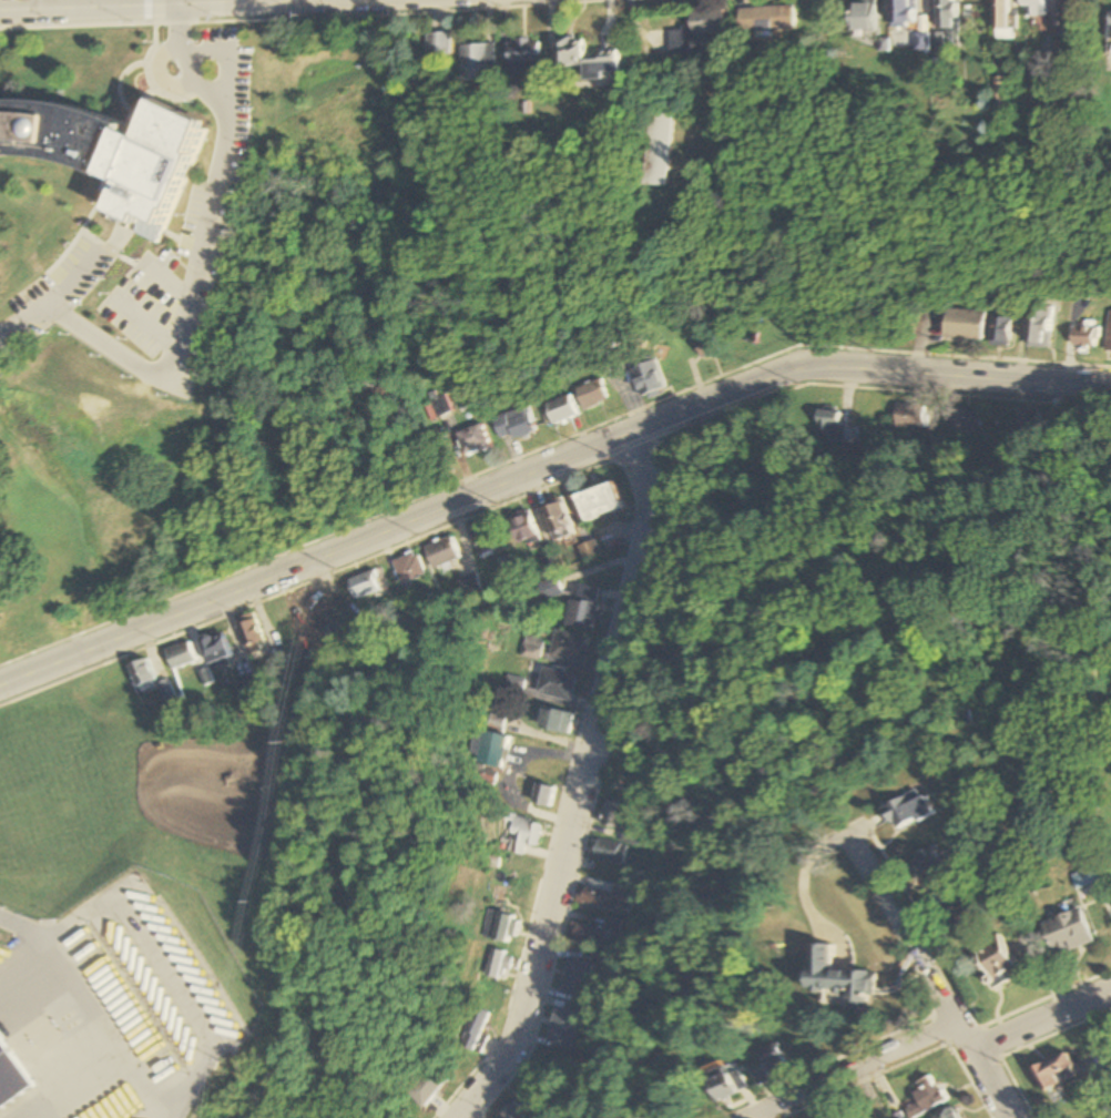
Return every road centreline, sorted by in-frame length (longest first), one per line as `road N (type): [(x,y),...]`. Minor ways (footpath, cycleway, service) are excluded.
road 1 (tertiary): [(1110,390),(832,368),(787,373),(0,686)]
road 2 (residential): [(634,436),(651,504),(521,1026),(459,1117)]
road 3 (residential): [(1012,1117),(860,848)]
road 4 (residential): [(955,1022),(752,1117)]
road 5 (residential): [(177,0),(0,8)]
road 6 (residential): [(1110,991),(972,1051)]

